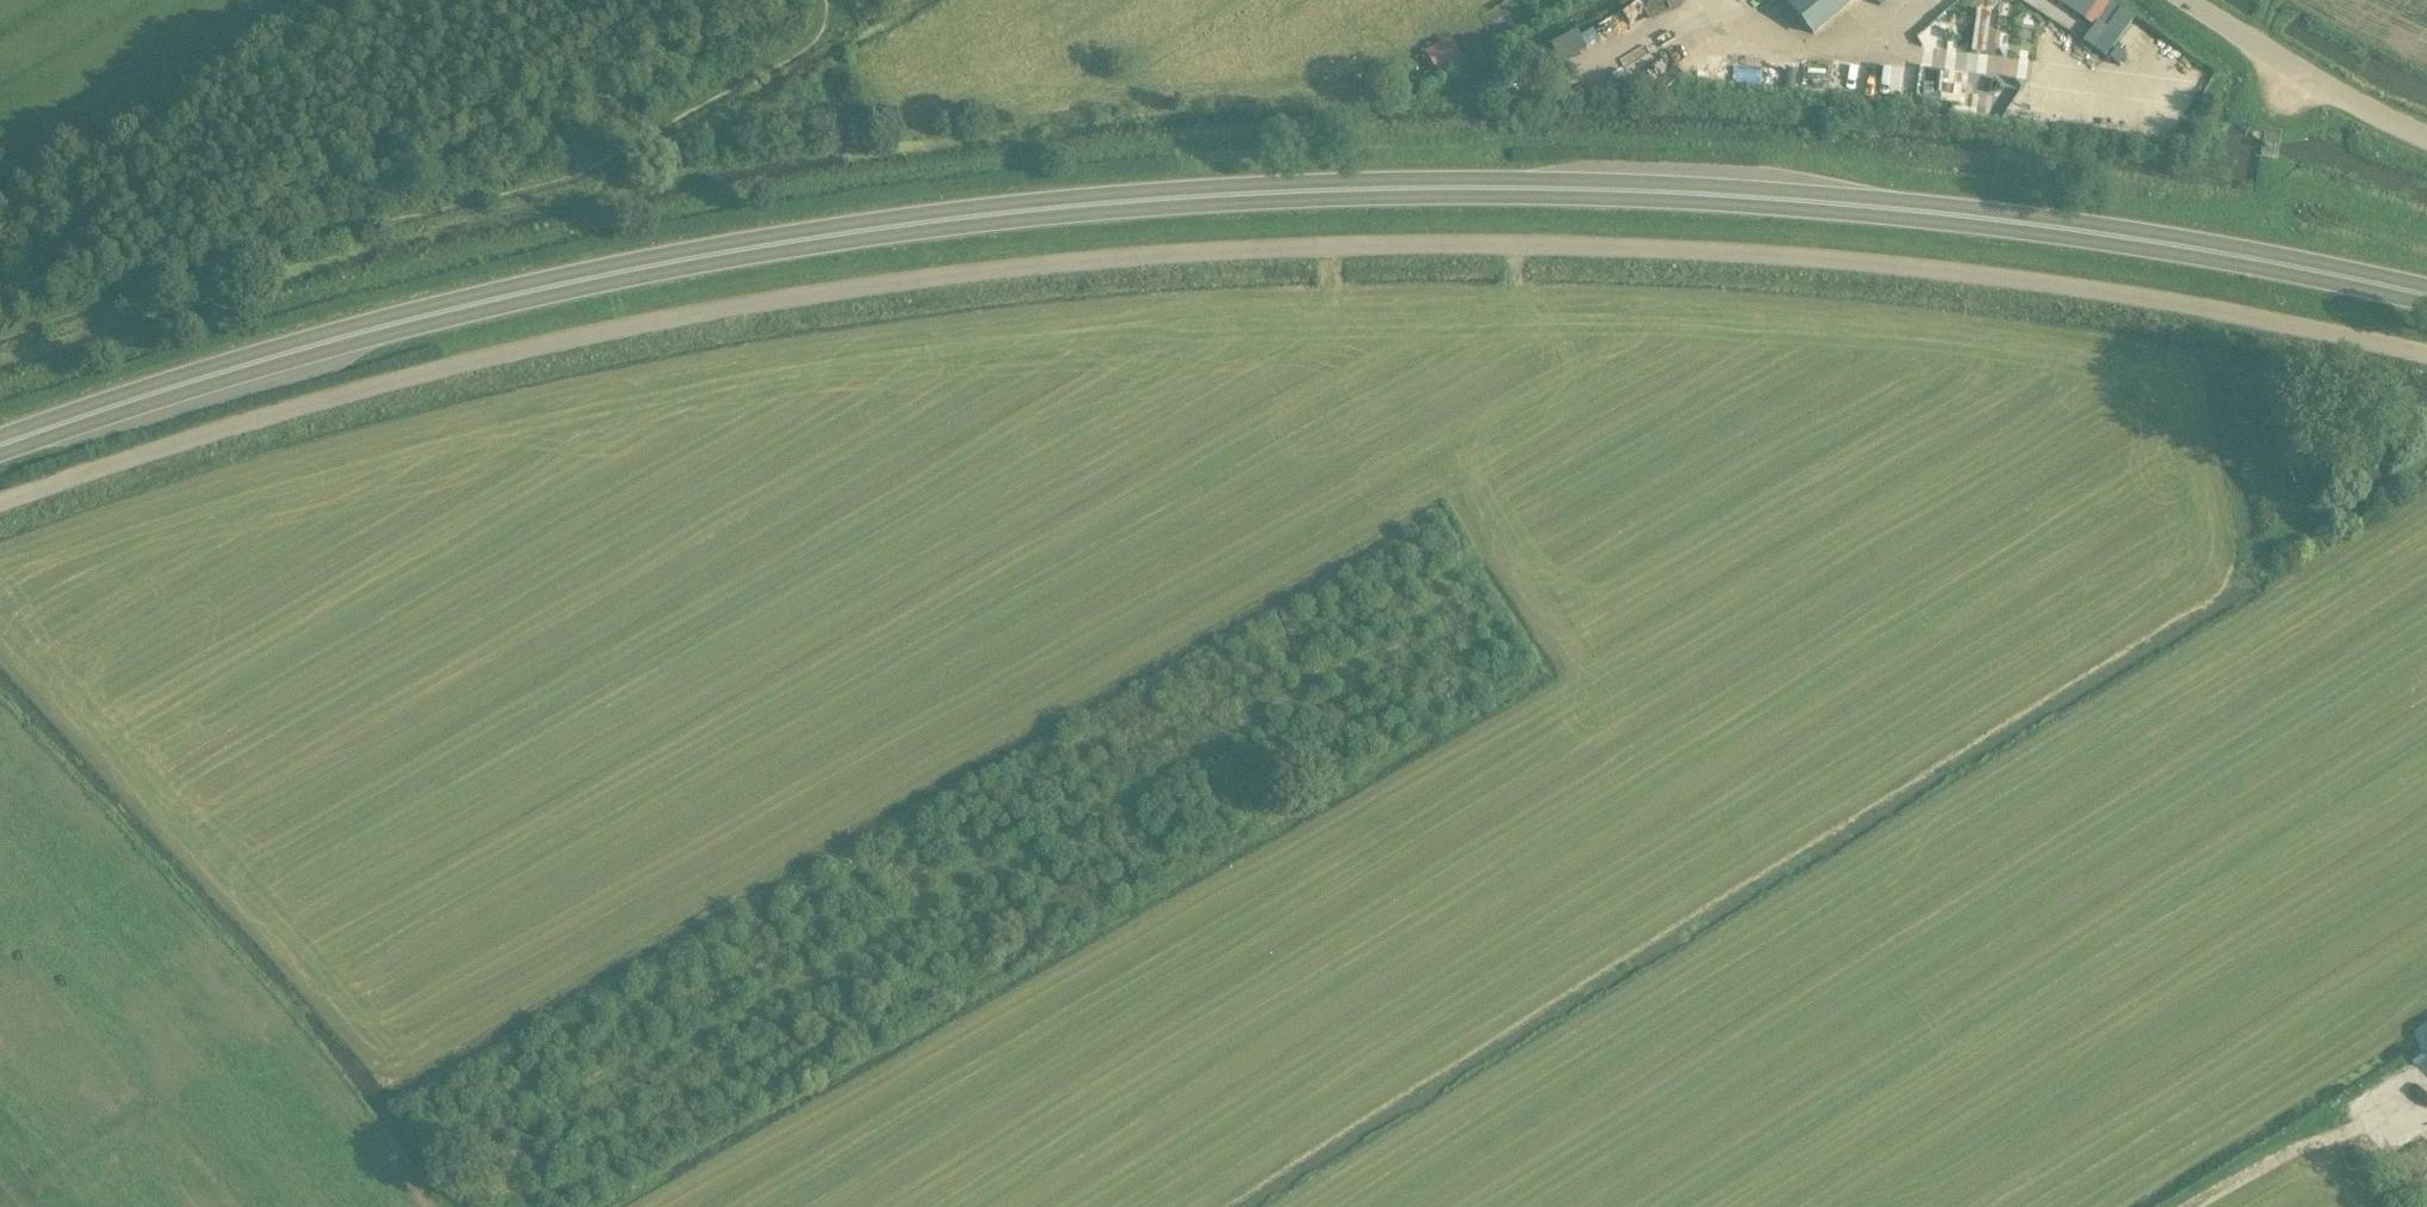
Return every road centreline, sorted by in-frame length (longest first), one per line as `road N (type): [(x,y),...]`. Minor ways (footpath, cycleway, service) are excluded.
road 1 (unclassified): [(2426,358),(2057,288),(1764,261),(1381,244),(1053,270),(529,351),(249,423),(0,505)]
road 2 (trunk): [(2426,297),(2061,232),(1743,197),(1257,192),(787,254),(520,301),(183,383),(0,447)]
road 3 (unclassified): [(2426,138),(2338,98),(2185,0)]

